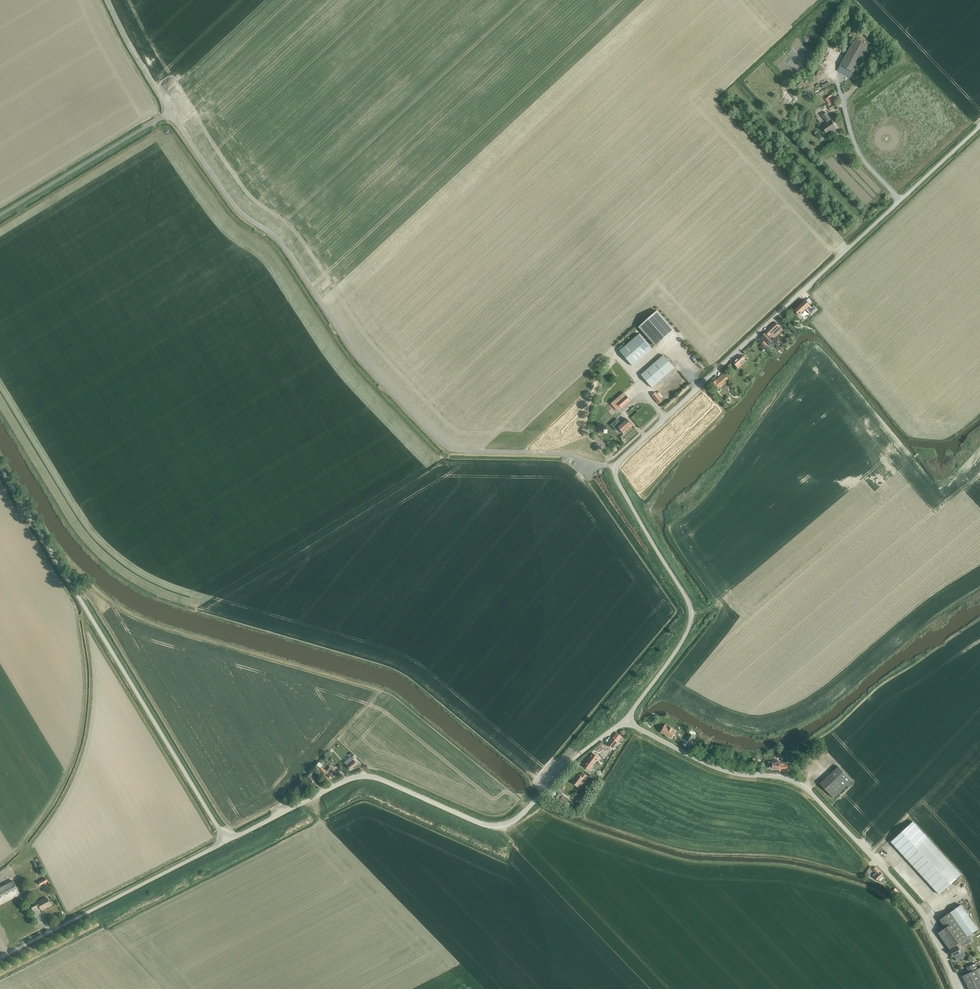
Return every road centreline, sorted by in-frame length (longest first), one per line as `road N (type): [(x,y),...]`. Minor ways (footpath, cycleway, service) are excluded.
road 1 (unclassified): [(626,720),(684,639),(690,614),(619,483),(617,465),(979,126)]
road 2 (unclassified): [(171,112),(231,202),(281,243),(350,345),(438,440),(456,450),(575,456)]
road 3 (unclassified): [(226,841),(357,777),(503,825),(626,720)]
road 4 (unclassified): [(960,988),(923,913),(806,789),(785,778),(727,772),(626,720)]
road 5 (unclassified): [(226,841),(0,467)]
road 6 (unclassified): [(0,957),(226,841)]
road 7 (unclassified): [(0,215),(171,112)]
road 8 (unclassified): [(108,0),(171,112)]

